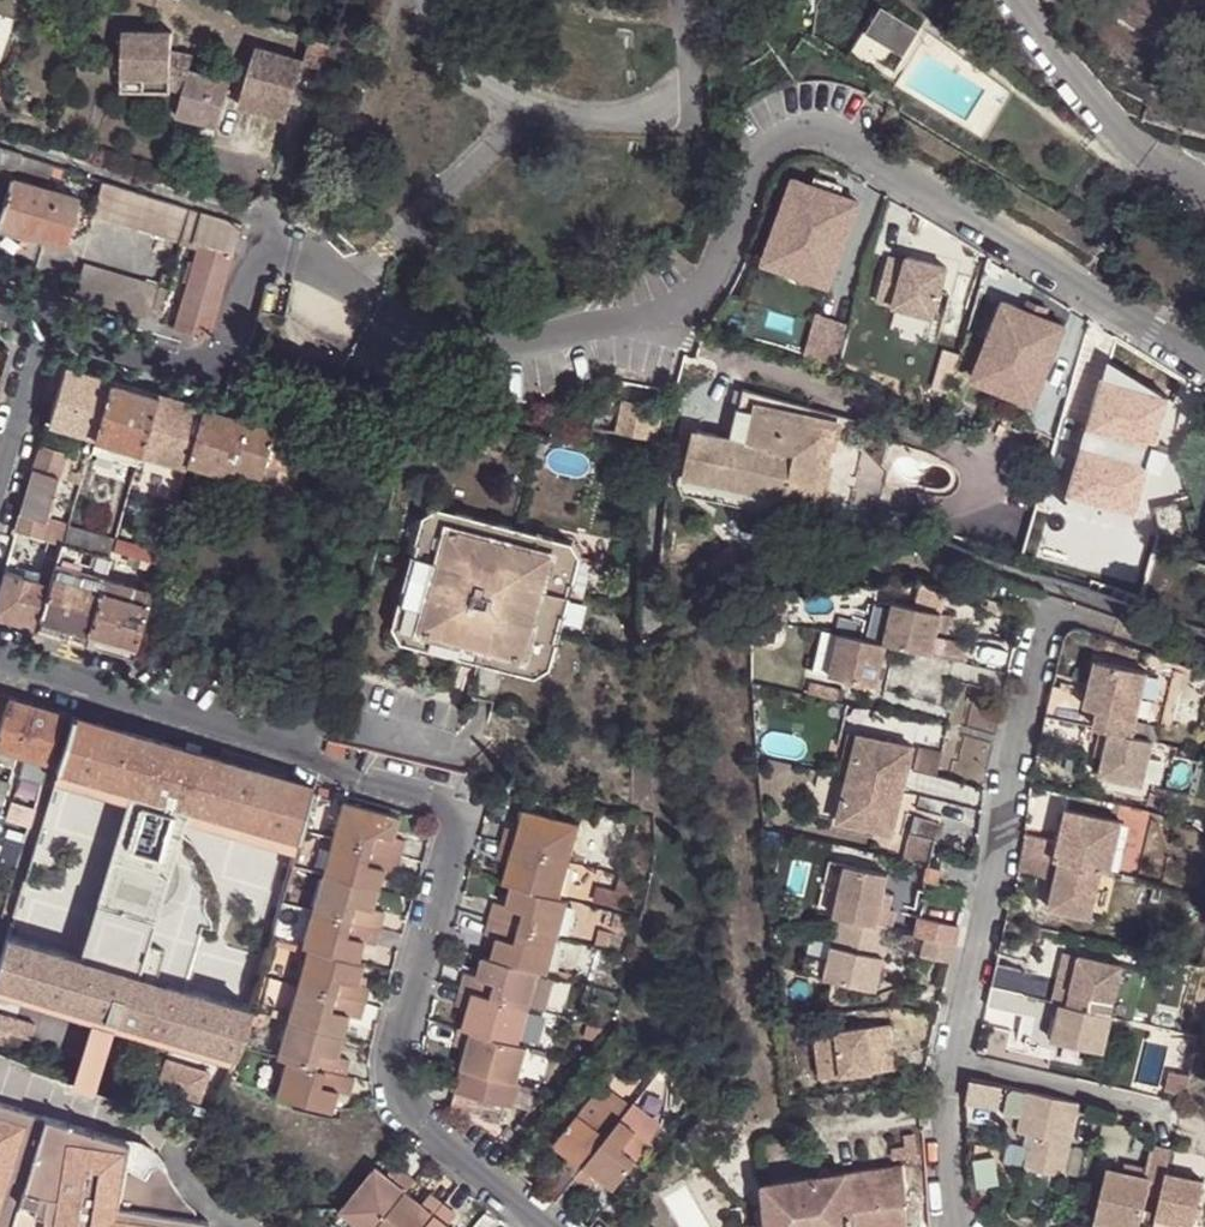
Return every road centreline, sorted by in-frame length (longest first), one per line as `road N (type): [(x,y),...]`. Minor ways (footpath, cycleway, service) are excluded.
road 1 (residential): [(0,659),(445,800),(457,823),(393,1051),(393,1083),(424,1129),(549,1226)]
road 2 (residential): [(671,335),(725,255),(759,157),(781,139),(808,134),(831,137),(1160,333),(1204,346)]
road 3 (residential): [(958,1064),(1056,632)]
road 4 (residential): [(258,242),(417,323),(455,332),(534,342),(632,326),(671,335)]
road 5 (residential): [(671,335),(846,388),(956,451)]
road 6 (residential): [(50,328),(191,372),(222,357),(258,242)]
road 7 (residential): [(1204,198),(1147,156),(1024,0)]
road 8 (residential): [(958,1064),(1174,1115)]
road 9 (residential): [(50,328),(0,485)]
road 10 (residential): [(955,1226),(946,1121),(958,1064)]

